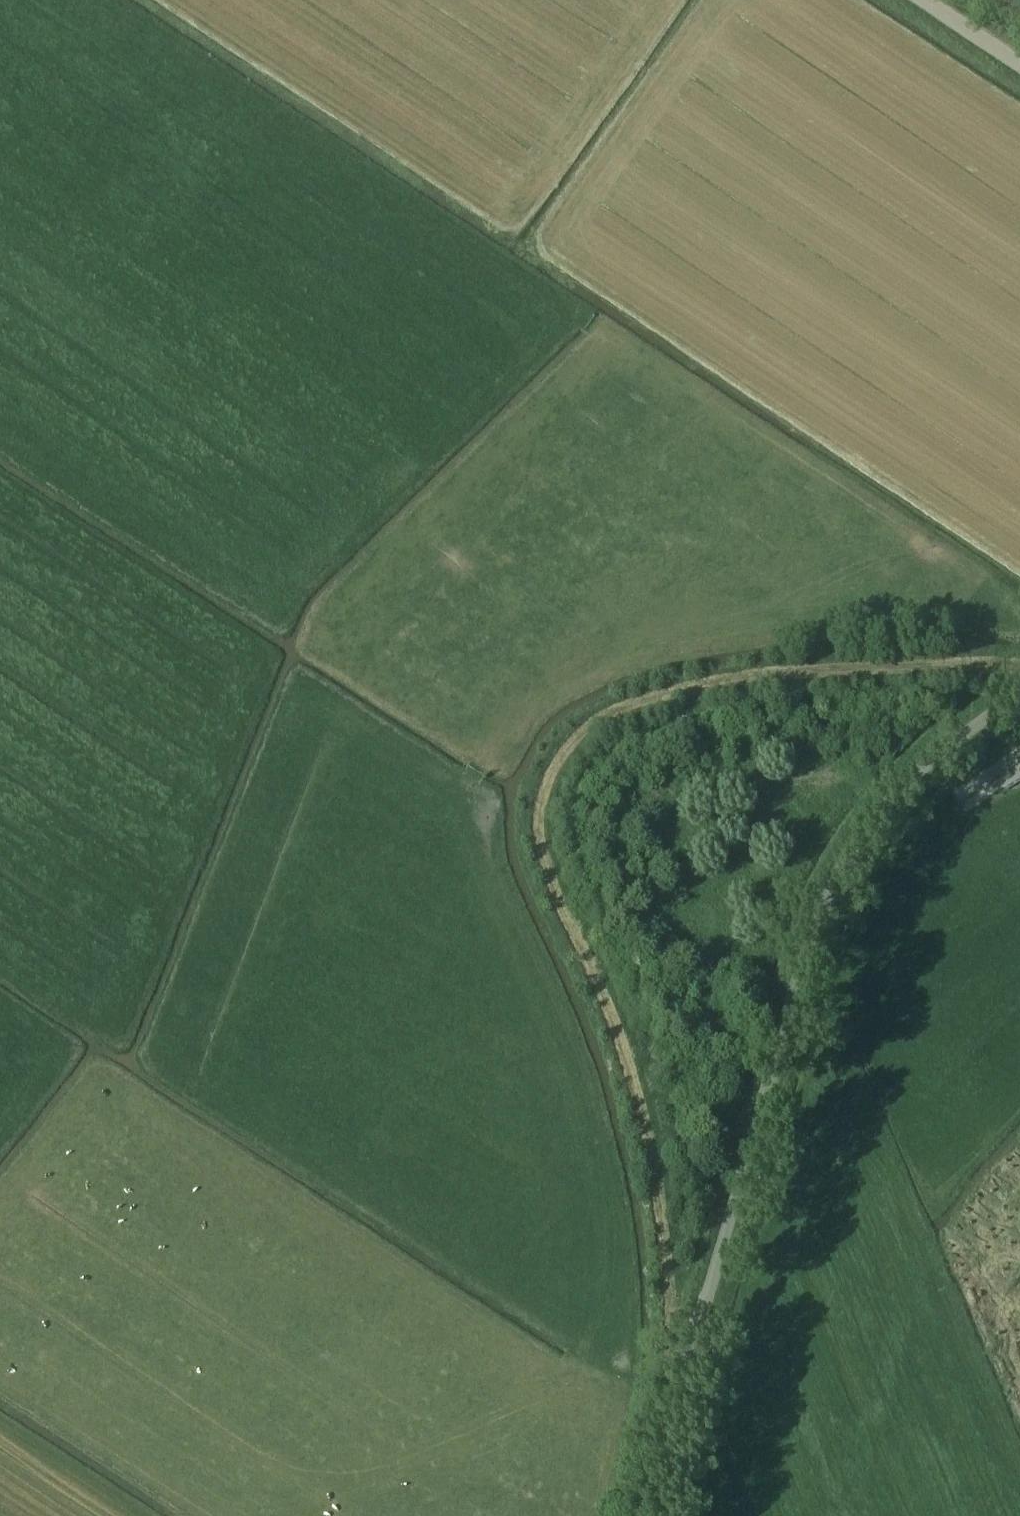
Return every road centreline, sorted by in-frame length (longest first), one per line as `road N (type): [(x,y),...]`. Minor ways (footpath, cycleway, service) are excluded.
road 1 (unclassified): [(651,1515),(799,968),(855,834),(927,759),(1019,700)]
road 2 (unclassified): [(1019,67),(919,0)]

